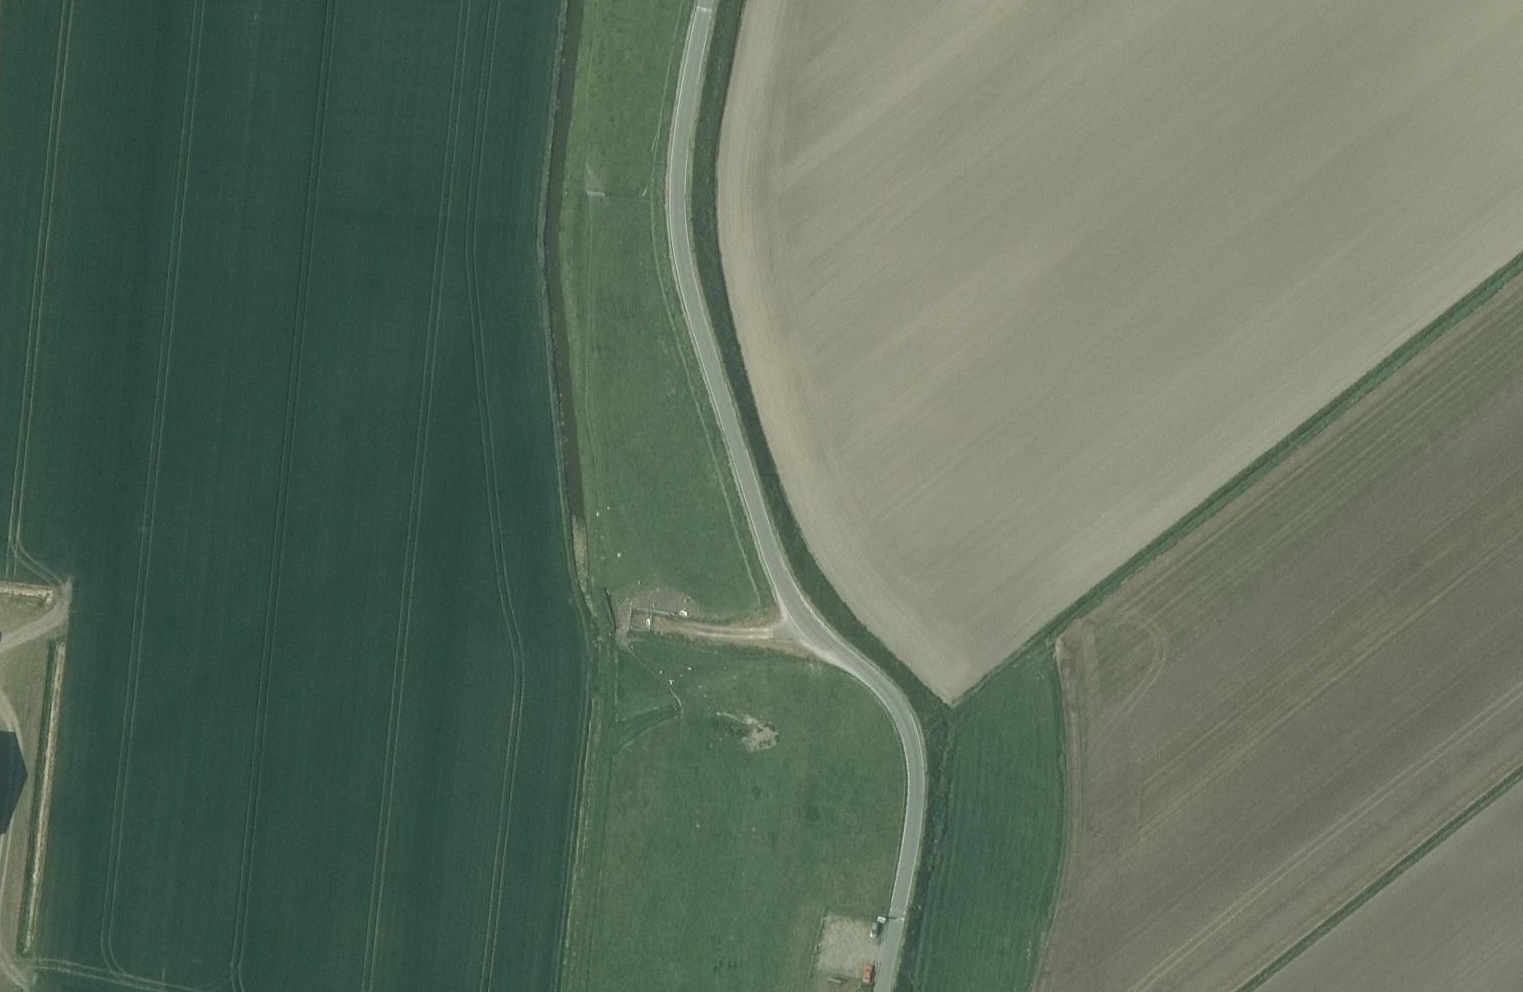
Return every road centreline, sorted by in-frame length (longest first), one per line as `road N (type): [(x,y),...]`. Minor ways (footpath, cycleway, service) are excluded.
road 1 (tertiary): [(880,991),(907,866),(917,764),(897,705),(809,627),(782,581),(688,287),(676,199),(708,0)]

